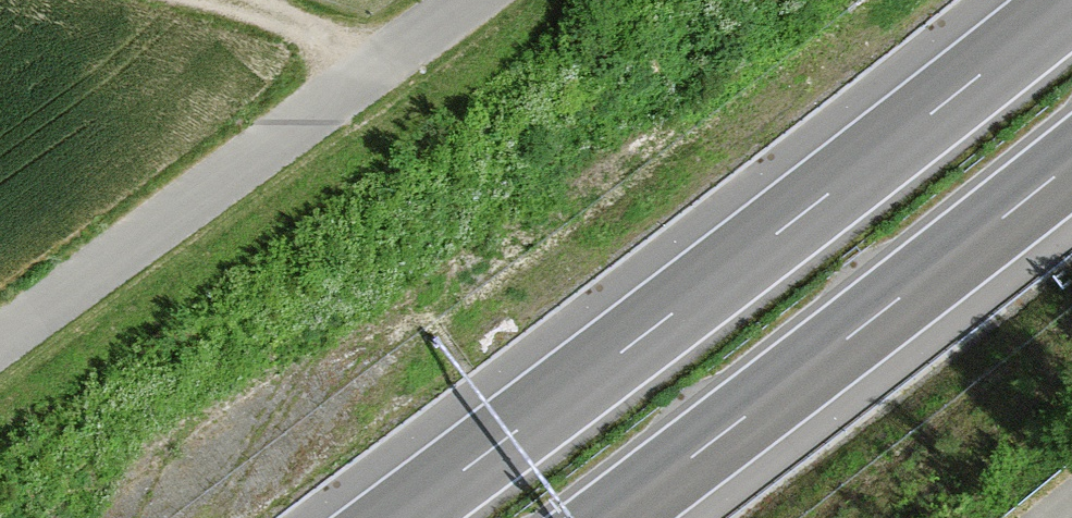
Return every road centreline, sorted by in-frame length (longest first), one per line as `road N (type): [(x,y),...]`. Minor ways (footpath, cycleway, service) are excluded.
road 1 (motorway): [(1071,1),(398,517)]
road 2 (motorway): [(611,517),(1071,163)]
road 3 (unclassified): [(469,0),(0,339)]
road 4 (track): [(223,0),(294,24),(362,77)]

